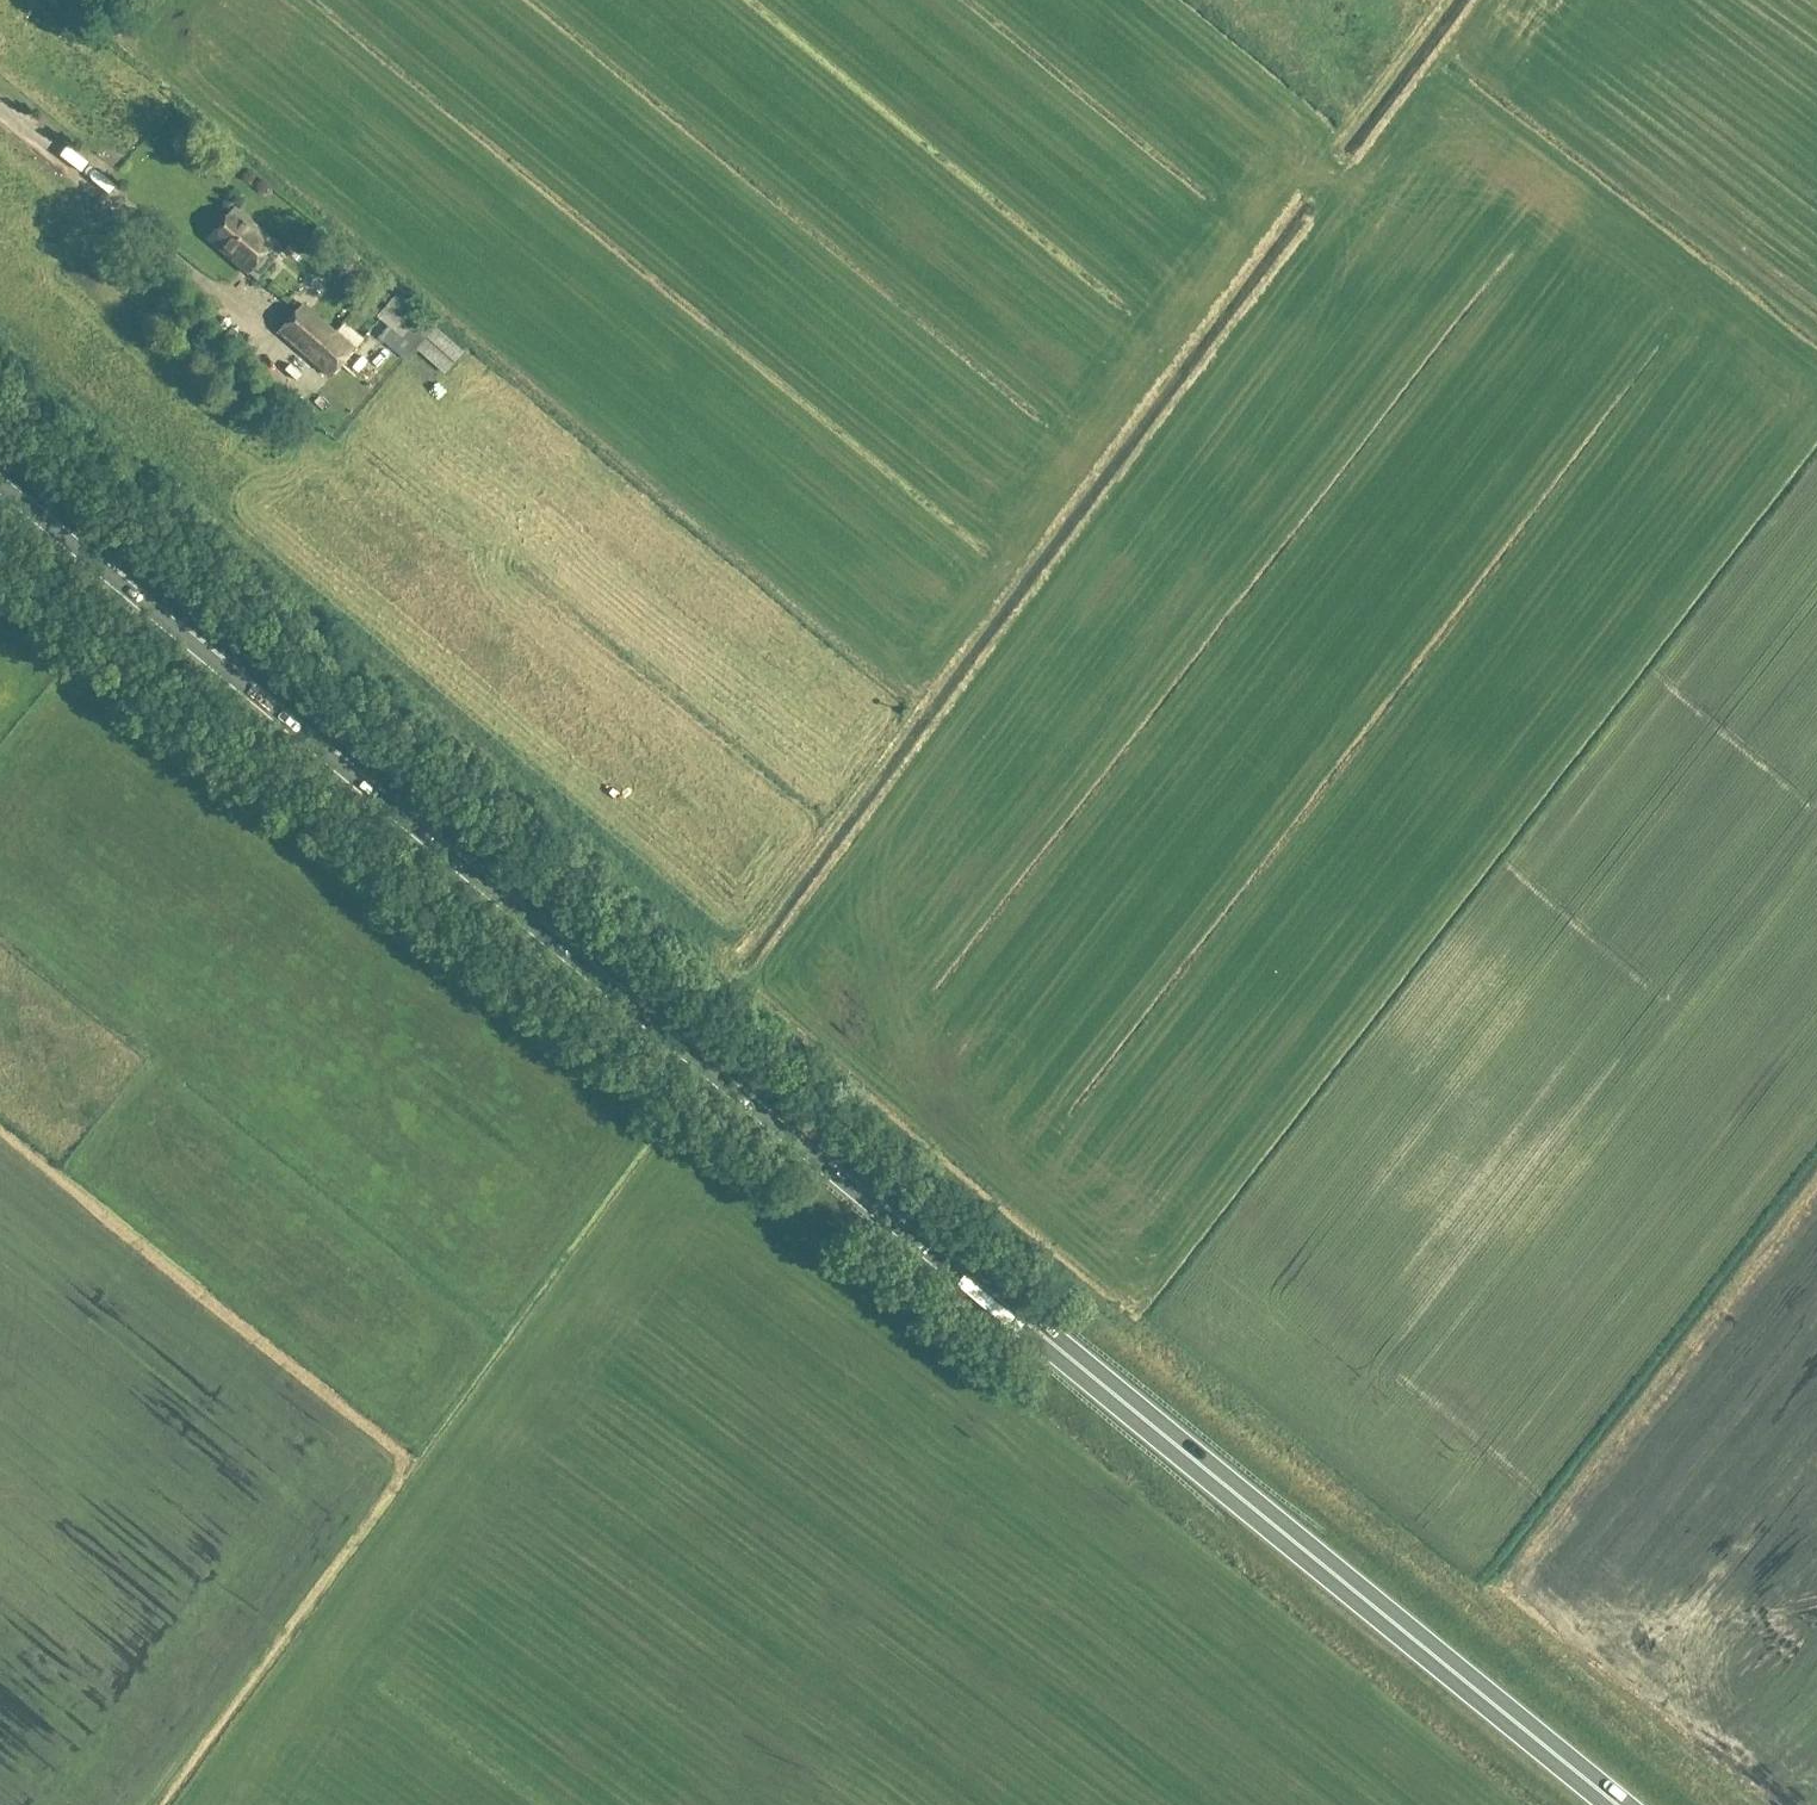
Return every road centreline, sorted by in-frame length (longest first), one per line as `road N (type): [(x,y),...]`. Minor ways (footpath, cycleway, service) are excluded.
road 1 (trunk): [(1619,1804),(0,471)]

